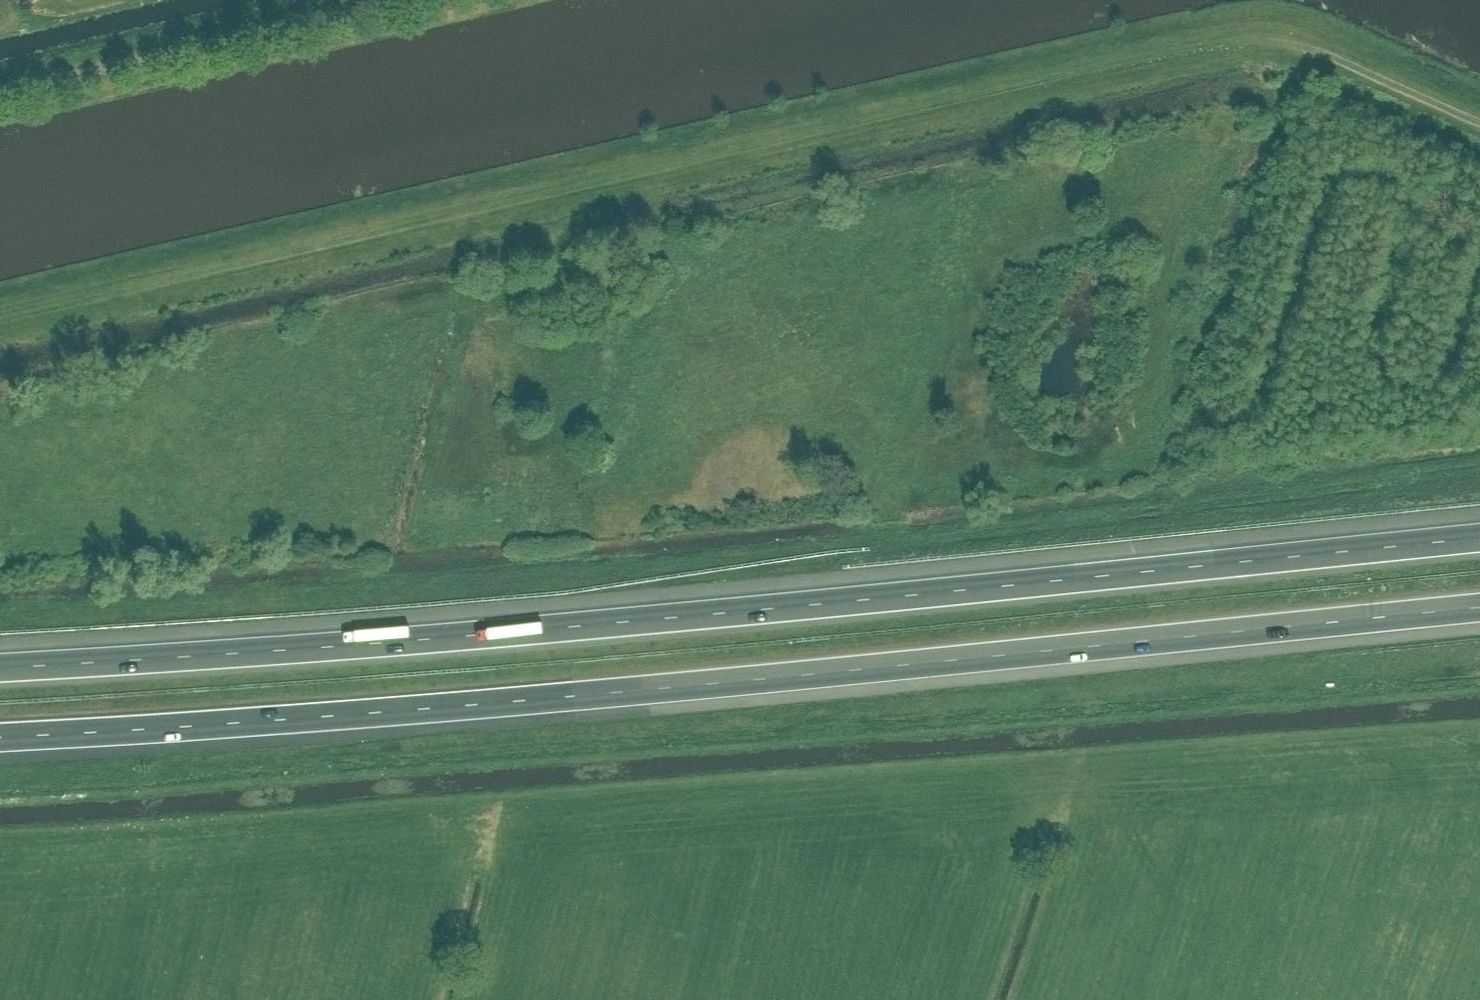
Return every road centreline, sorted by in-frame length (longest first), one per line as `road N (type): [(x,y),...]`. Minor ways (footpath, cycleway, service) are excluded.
road 1 (motorway): [(0,738),(630,690),(1479,607)]
road 2 (motorway): [(1479,536),(617,622),(0,665)]
road 3 (unclassified): [(395,0),(0,90)]

